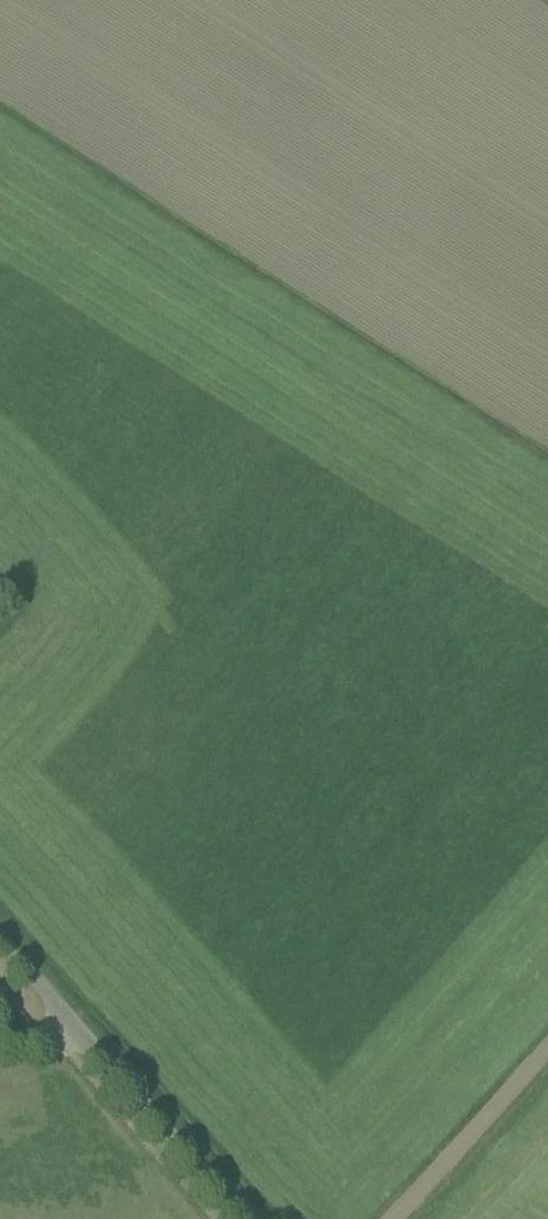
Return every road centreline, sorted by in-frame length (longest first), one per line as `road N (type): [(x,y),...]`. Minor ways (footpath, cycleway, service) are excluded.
road 1 (unclassified): [(218,1218),(0,965)]
road 2 (track): [(395,1218),(547,1050)]

